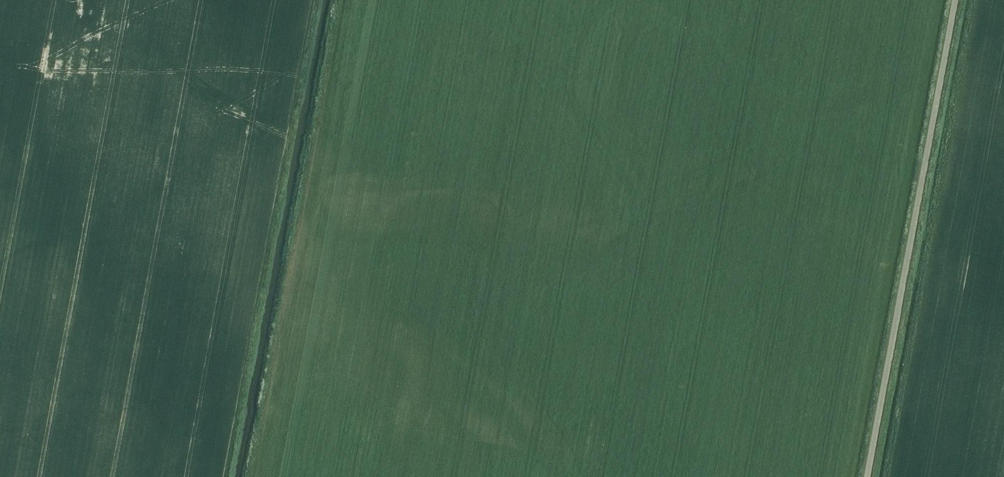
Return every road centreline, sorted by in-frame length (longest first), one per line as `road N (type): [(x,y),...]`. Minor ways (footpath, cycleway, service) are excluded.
road 1 (unclassified): [(868,476),(957,0)]

